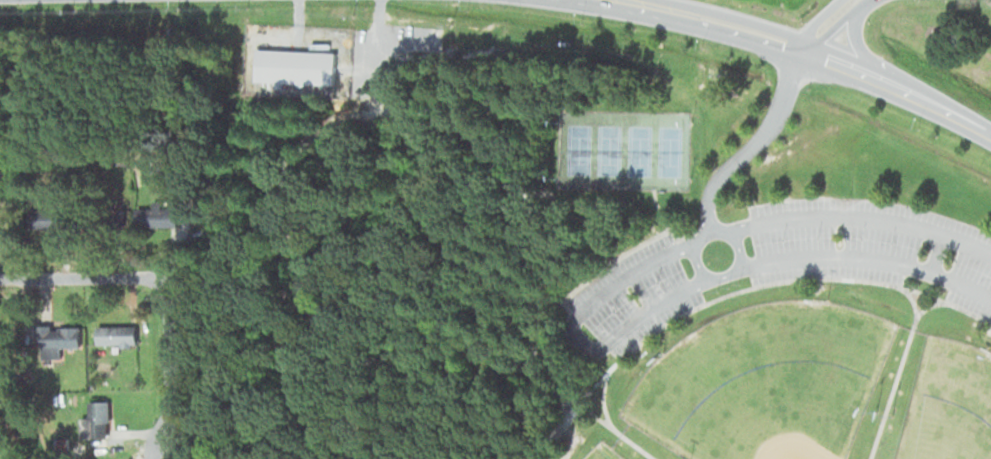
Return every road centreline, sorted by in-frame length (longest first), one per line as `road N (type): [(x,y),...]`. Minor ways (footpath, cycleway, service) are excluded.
road 1 (primary): [(990,136),(802,52),(592,0)]
road 2 (residential): [(168,458),(166,283),(135,276),(0,280)]

